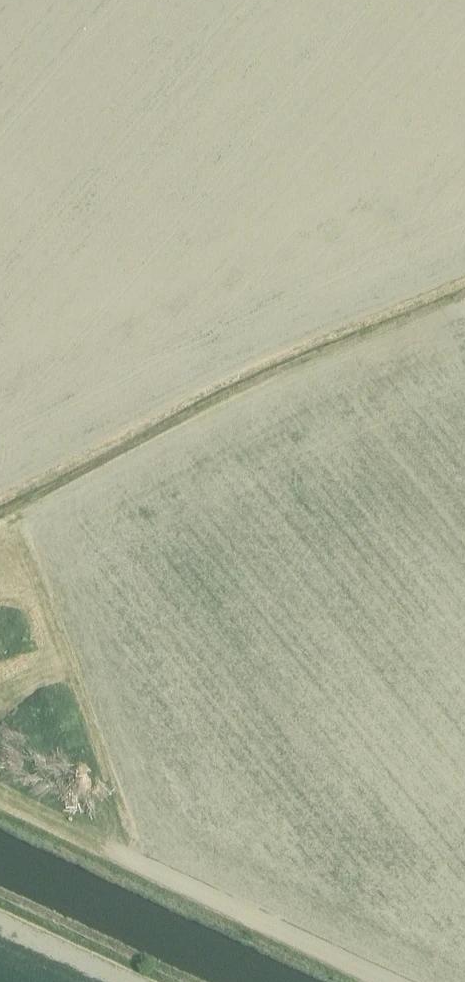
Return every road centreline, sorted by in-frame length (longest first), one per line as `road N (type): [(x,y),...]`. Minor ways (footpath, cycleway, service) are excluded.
road 1 (track): [(383,981),(108,853)]

